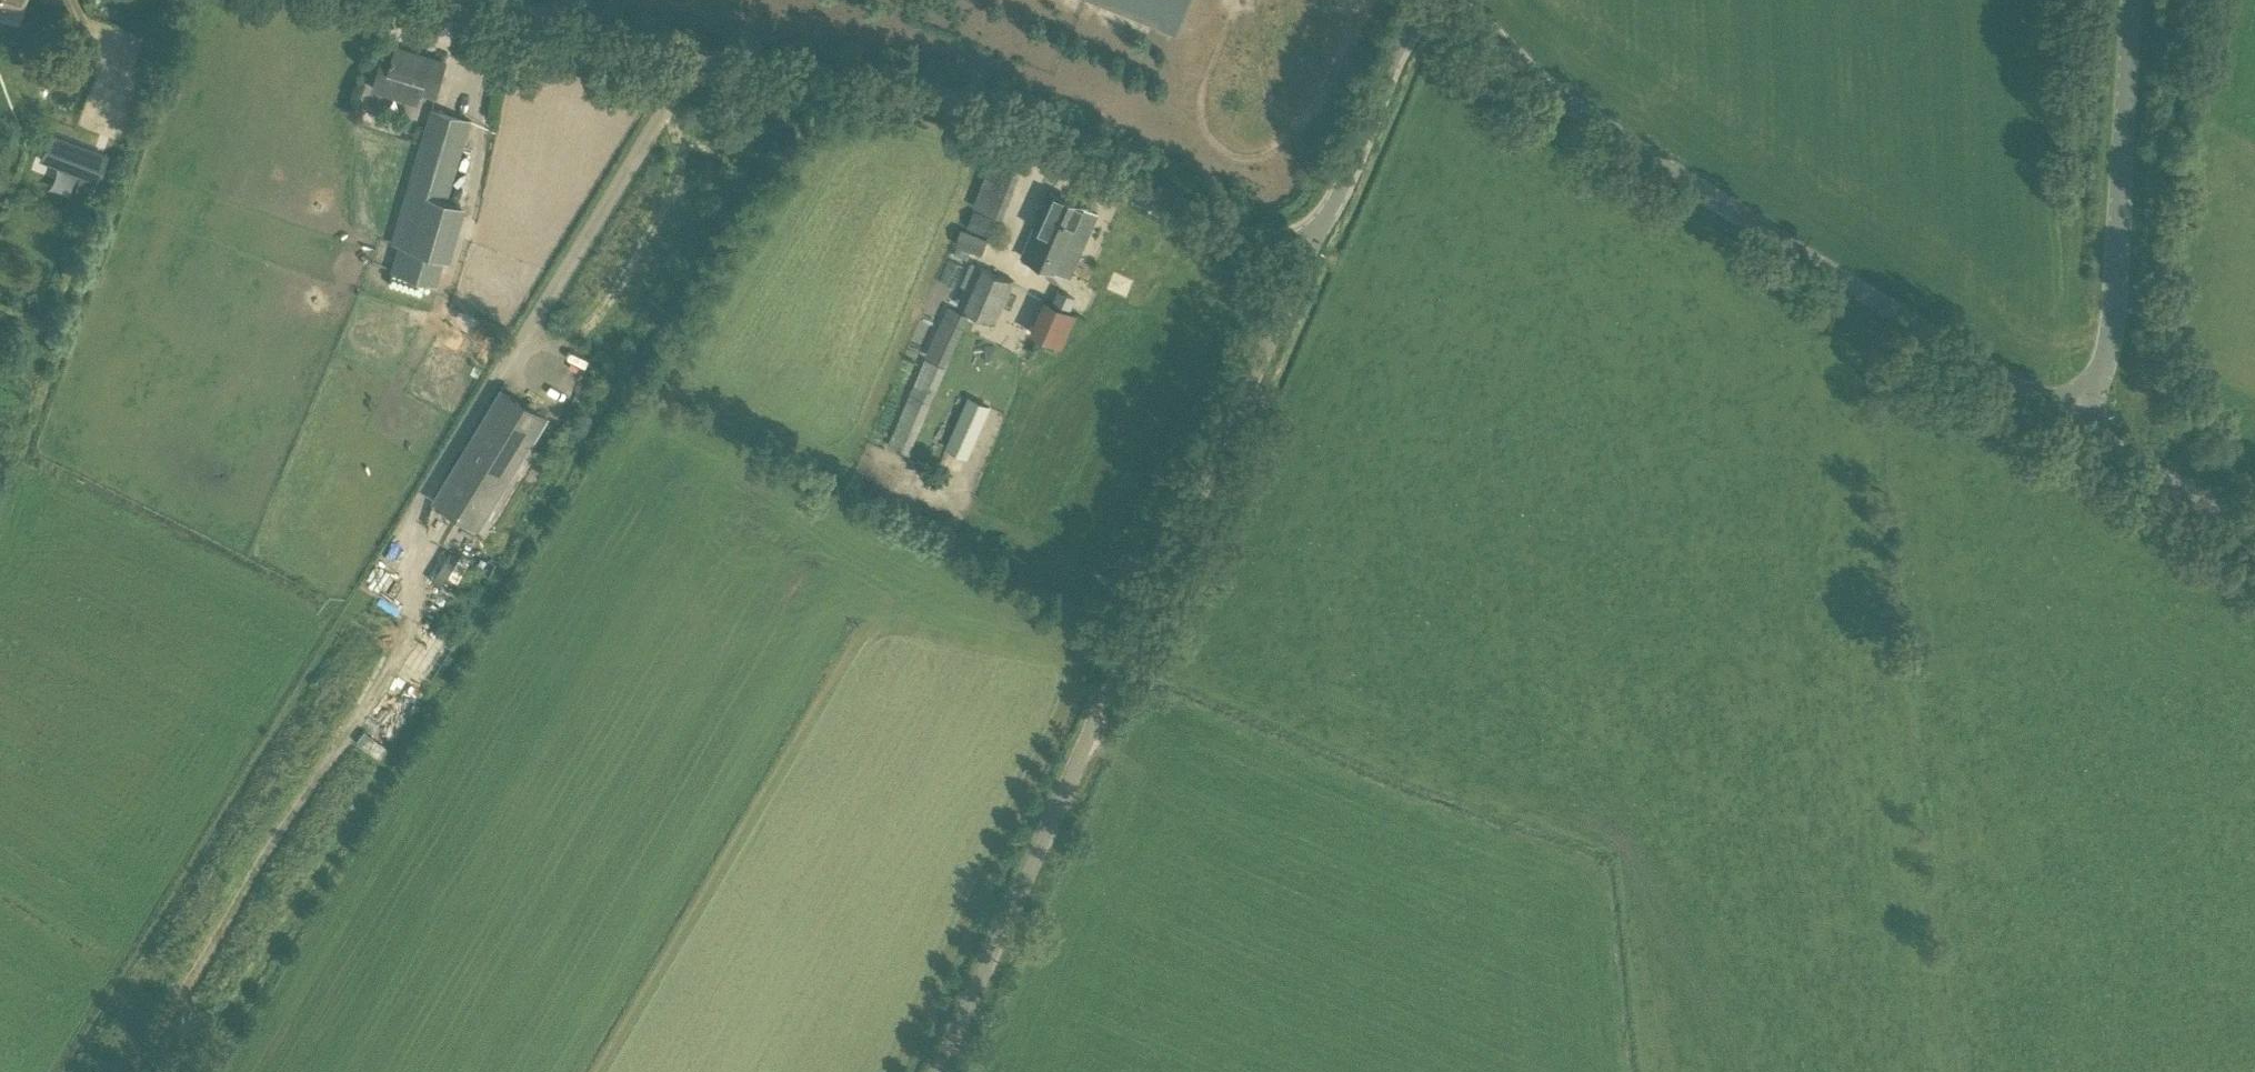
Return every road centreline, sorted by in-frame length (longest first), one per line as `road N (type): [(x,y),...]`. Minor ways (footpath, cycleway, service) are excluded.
road 1 (unclassified): [(2083,431),(1553,91),(1489,30),(1443,5),(1413,21),(1342,187),(1302,240)]
road 2 (unclassified): [(1302,240),(1291,288),(938,1071)]
road 3 (unclassified): [(1302,240),(1218,232),(970,107),(694,62),(471,0)]
road 4 (unclassified): [(2083,431),(2113,334),(2134,0)]
road 5 (unclassified): [(2254,528),(2083,431)]

